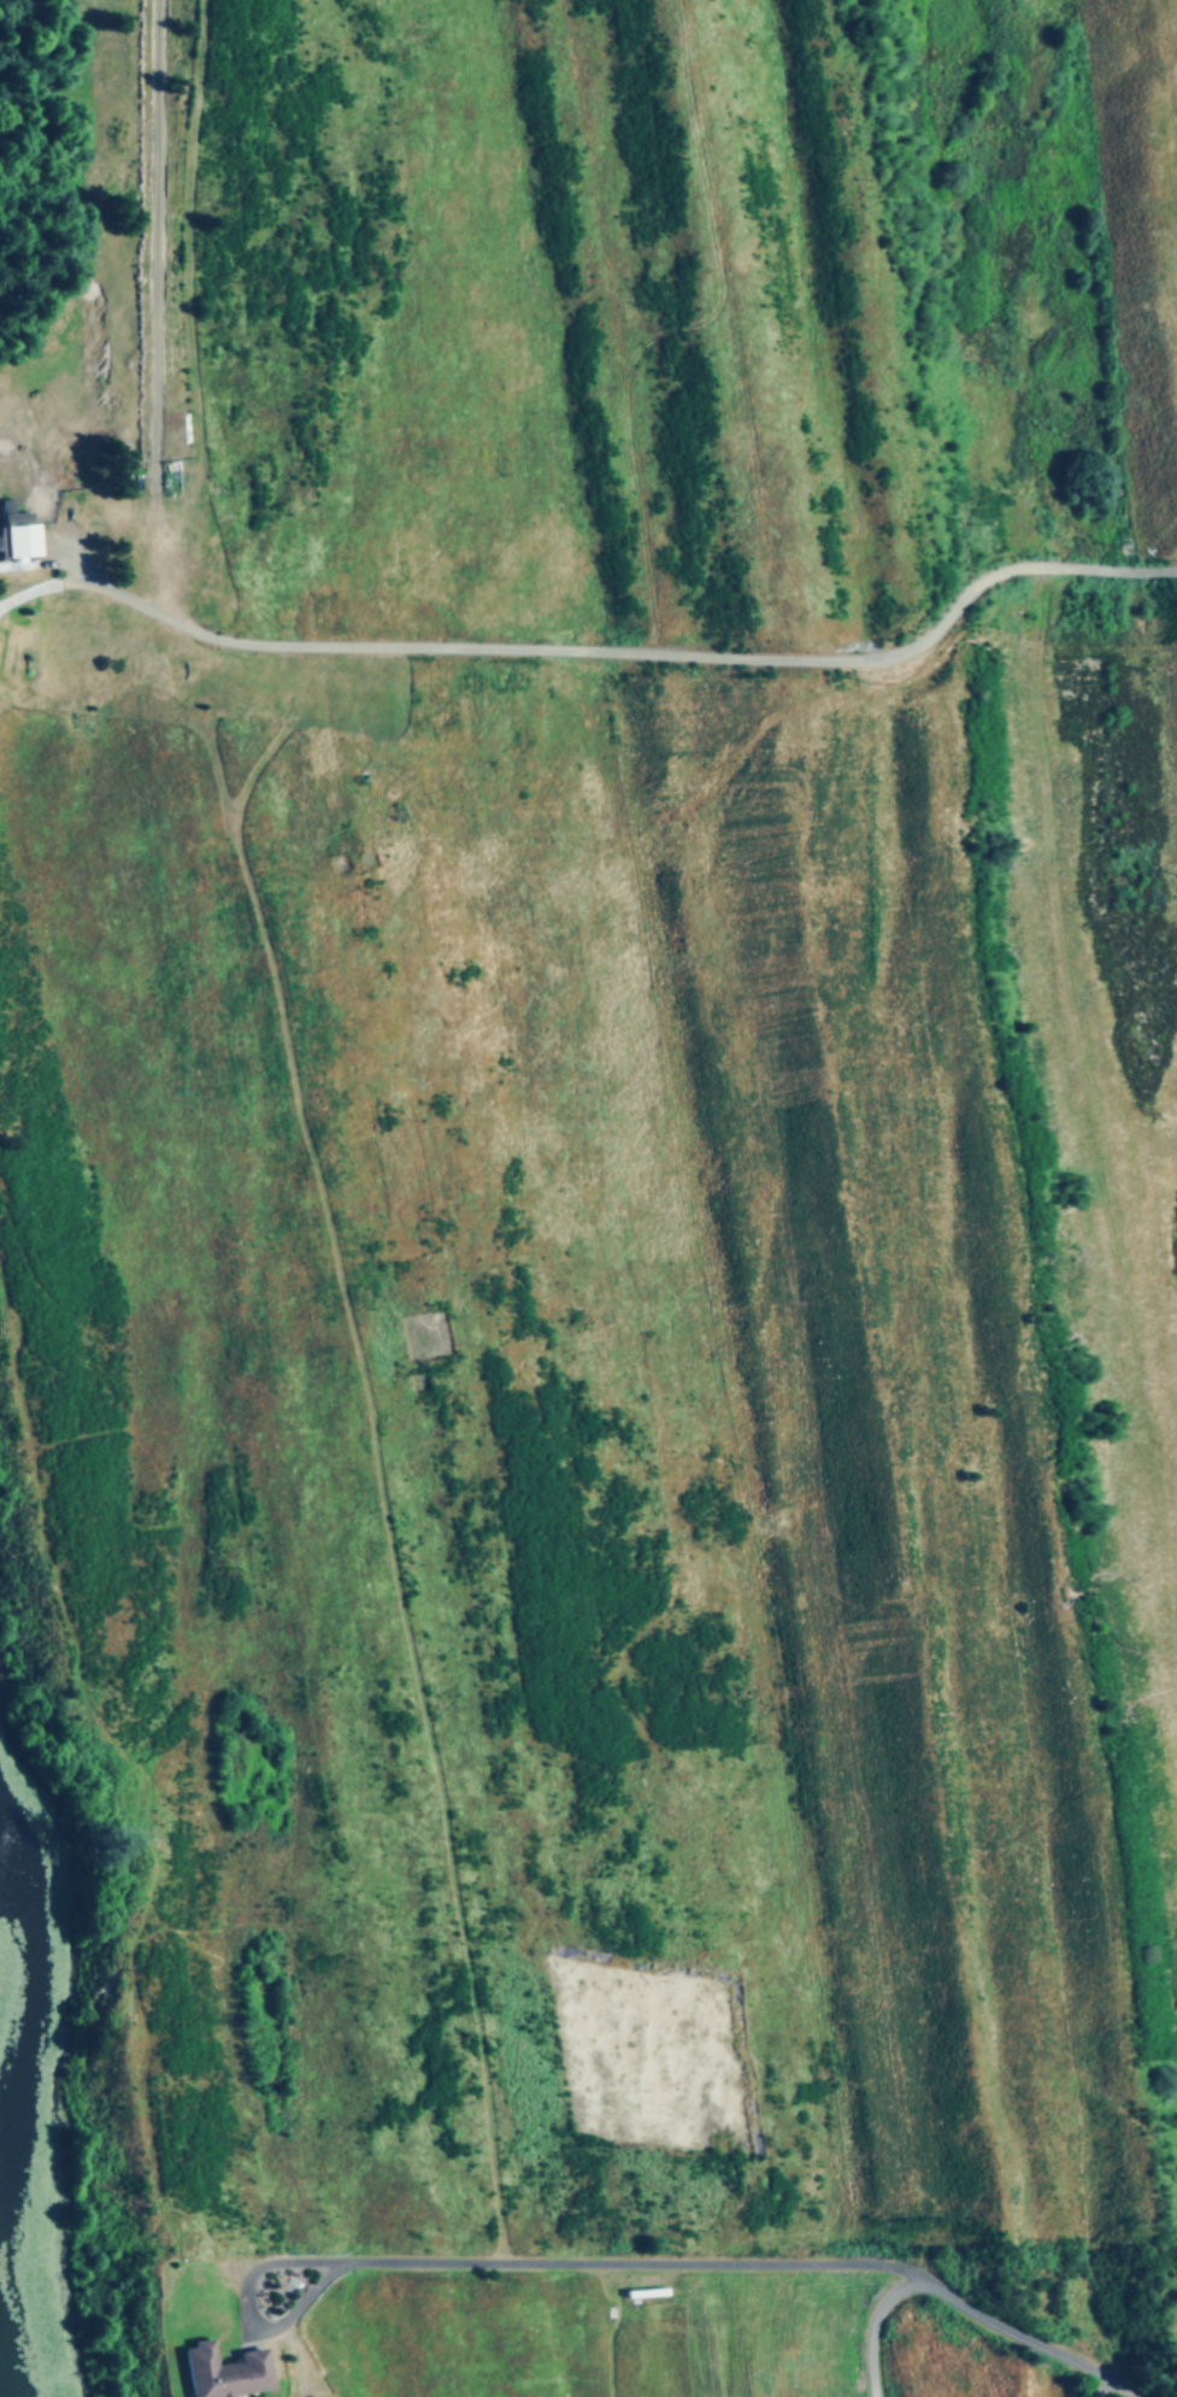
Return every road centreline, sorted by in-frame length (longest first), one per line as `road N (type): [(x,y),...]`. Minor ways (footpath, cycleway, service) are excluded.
road 1 (track): [(0,616),(37,597),(95,588),(224,648),(895,669),(937,662),(985,592),(1032,571),(1176,576)]
road 2 (residential): [(1137,2396),(934,2284),(899,2291),(889,2304),(879,2344),(884,2396)]

